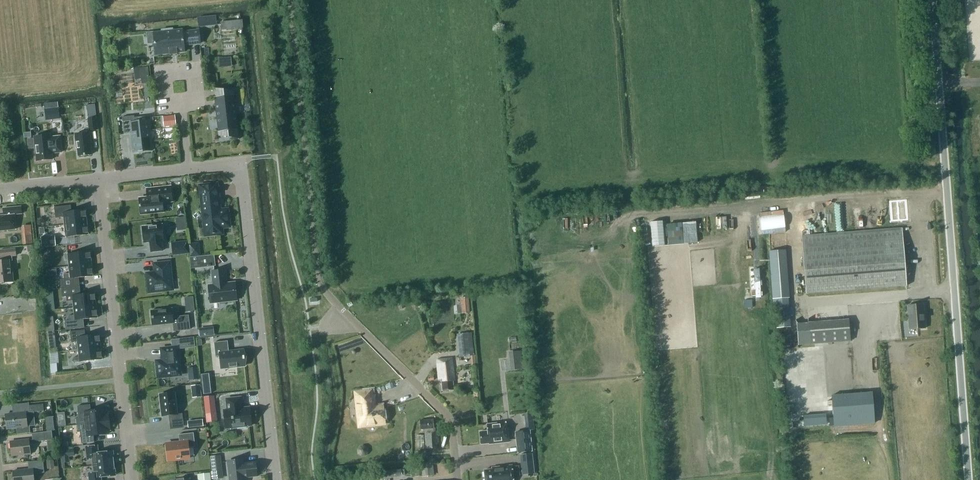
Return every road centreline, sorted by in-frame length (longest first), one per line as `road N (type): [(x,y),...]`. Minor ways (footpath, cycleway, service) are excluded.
road 1 (unclassified): [(968,479),(932,0)]
road 2 (unclassified): [(451,416),(320,282),(290,0)]
road 3 (residential): [(99,178),(236,170),(274,479)]
road 4 (track): [(946,188),(621,219)]
road 5 (residential): [(99,178),(133,479)]
road 6 (track): [(276,155),(257,19),(263,12),(275,18),(282,155)]

